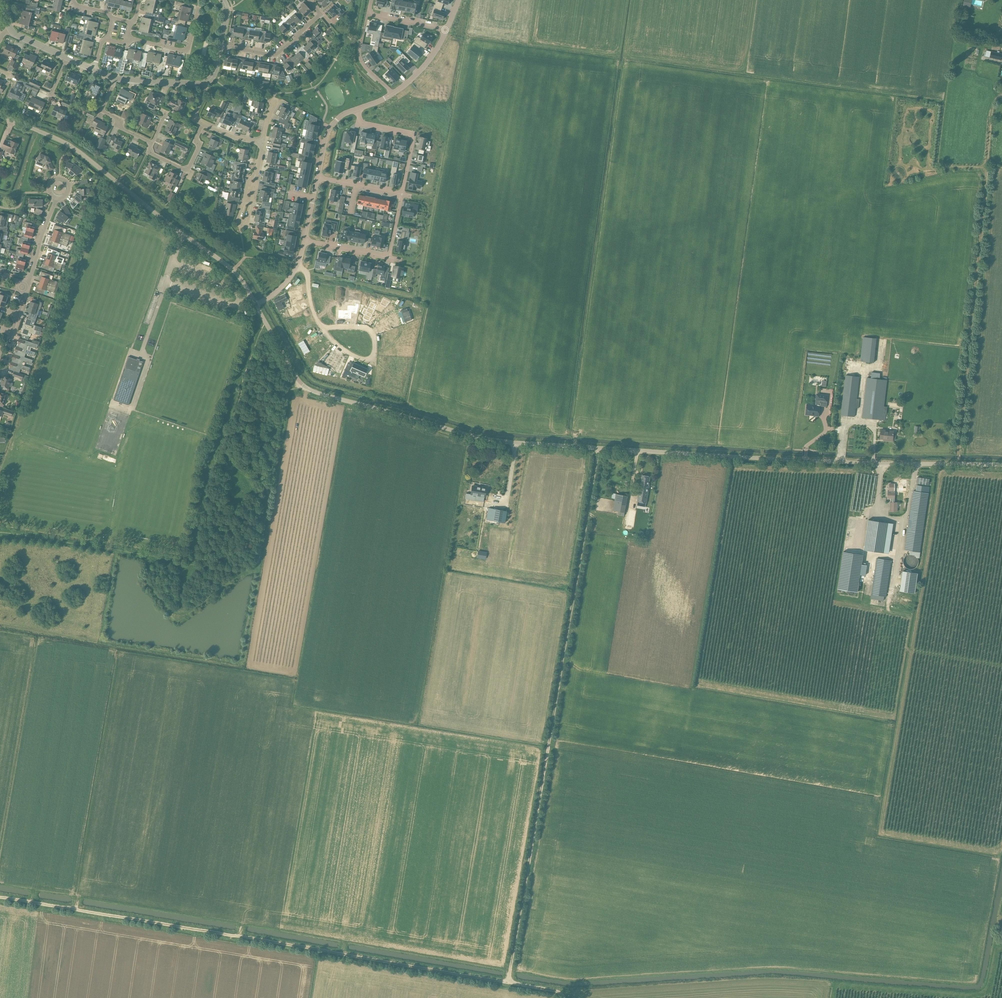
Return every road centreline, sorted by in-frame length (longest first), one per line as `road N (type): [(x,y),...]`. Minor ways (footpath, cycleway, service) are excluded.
road 1 (tertiary): [(958,464),(472,437),(304,387),(256,304)]
road 2 (track): [(958,464),(992,106),(1001,94)]
road 3 (tertiary): [(256,304),(234,271),(87,157),(0,113)]
road 4 (track): [(891,587),(887,609),(910,620),(895,702)]
road 5 (residential): [(356,109),(364,123),(414,134),(402,194)]
road 6 (residential): [(321,326),(371,331),(372,362),(333,341)]

